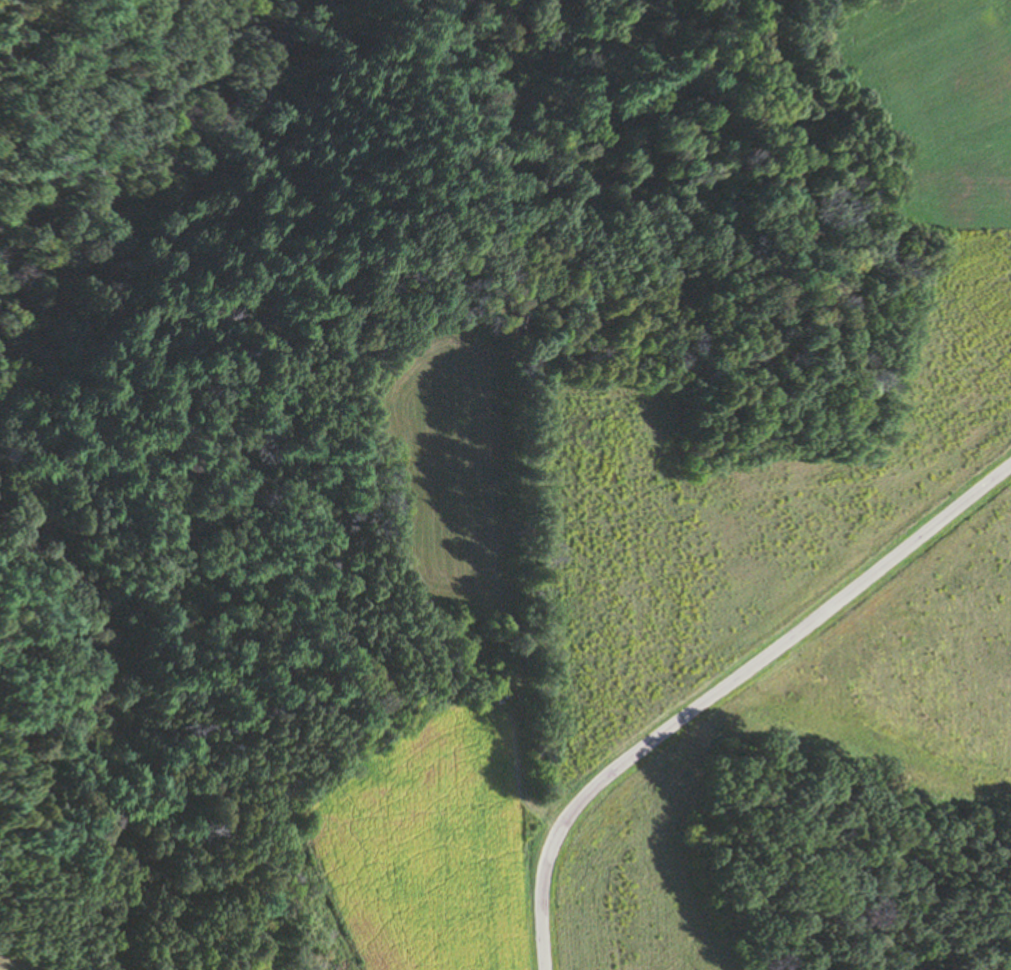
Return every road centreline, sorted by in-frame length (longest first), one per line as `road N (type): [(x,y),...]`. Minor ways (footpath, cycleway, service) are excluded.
road 1 (residential): [(543,969),(540,919),(556,839),(609,778),(1010,470)]

